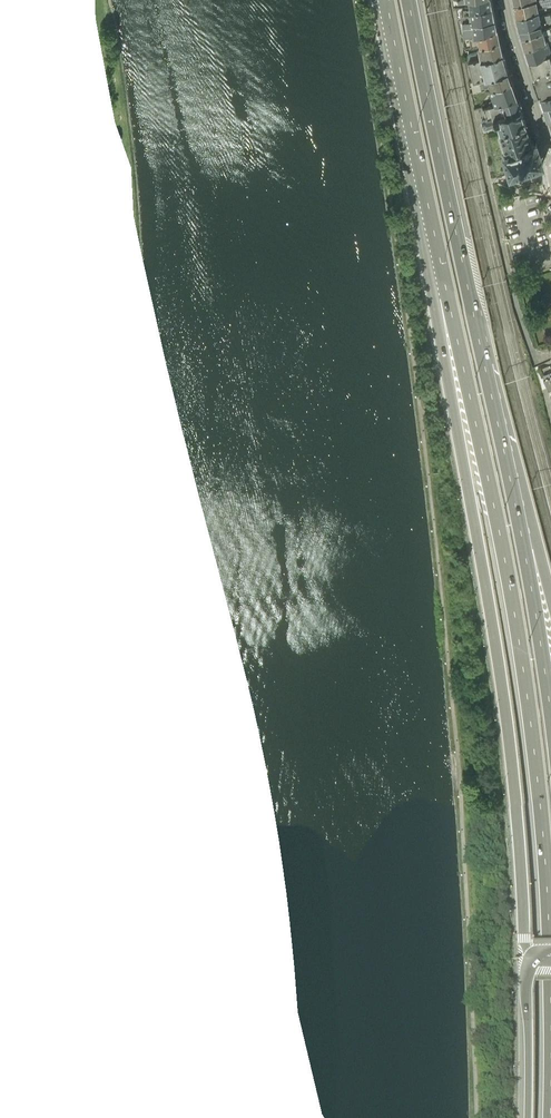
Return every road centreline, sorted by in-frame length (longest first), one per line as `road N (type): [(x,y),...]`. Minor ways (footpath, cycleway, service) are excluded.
road 1 (motorway): [(451,309),(527,695),(550,1000)]
road 2 (motorway): [(451,309),(448,366),(504,709),(529,966)]
road 3 (motorway): [(525,546),(408,0)]
road 4 (motorway): [(387,0),(451,309)]
road 5 (residential): [(503,0),(550,159)]
road 6 (motorway): [(550,709),(525,546)]
road 7 (motorway): [(529,966),(526,1117)]

